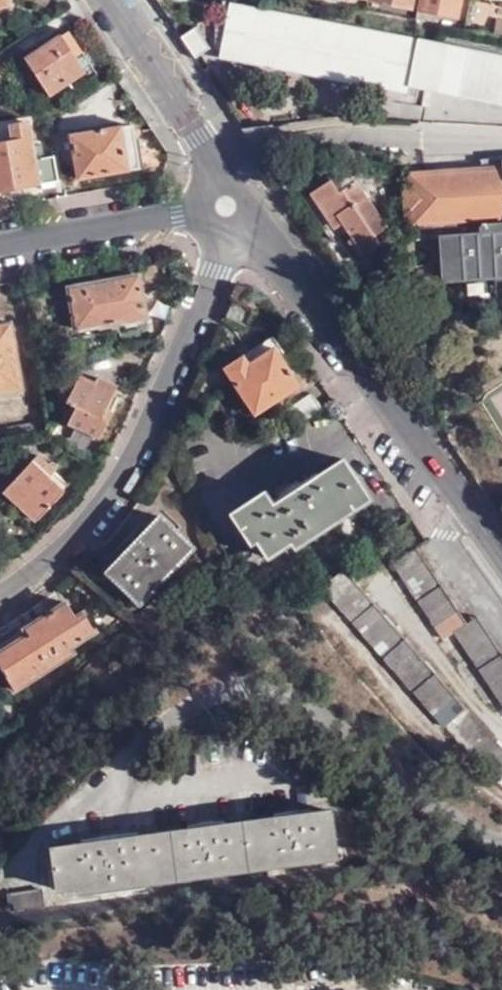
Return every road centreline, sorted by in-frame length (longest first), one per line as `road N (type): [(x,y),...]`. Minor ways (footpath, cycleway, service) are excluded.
road 1 (residential): [(0,594),(80,525),(130,454),(240,201)]
road 2 (residential): [(240,201),(501,550)]
road 3 (residential): [(0,244),(240,201)]
road 4 (residential): [(111,0),(240,201)]

